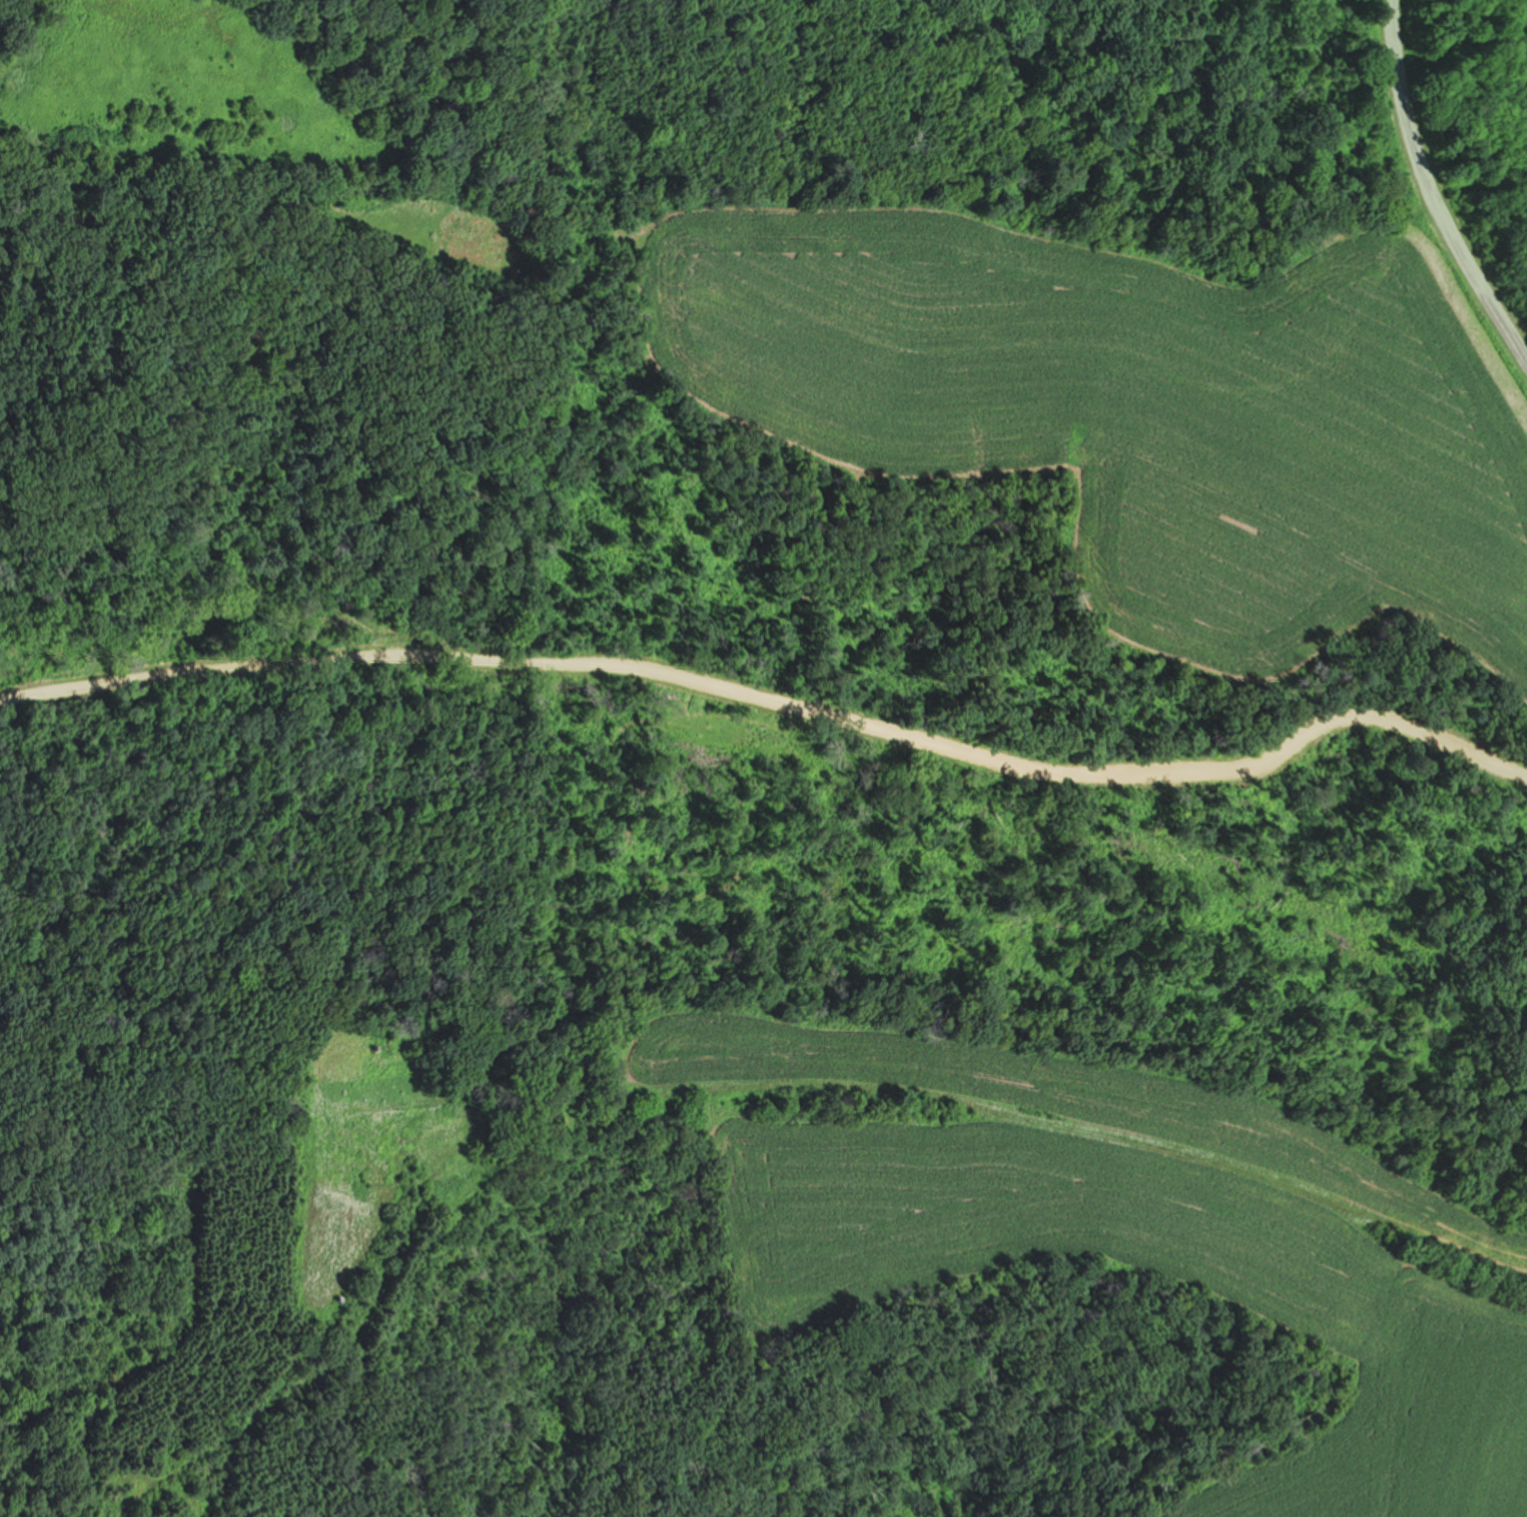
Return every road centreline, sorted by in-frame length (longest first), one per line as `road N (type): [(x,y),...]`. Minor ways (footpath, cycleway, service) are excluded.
road 1 (residential): [(1526,777),(1446,737),(1383,716),(1340,713),(1276,759),(1150,776),(1062,773),(999,764),(647,666),(425,651),(354,649),(0,696)]
road 2 (residential): [(1526,355),(1452,226),(1415,134),(1393,0)]

